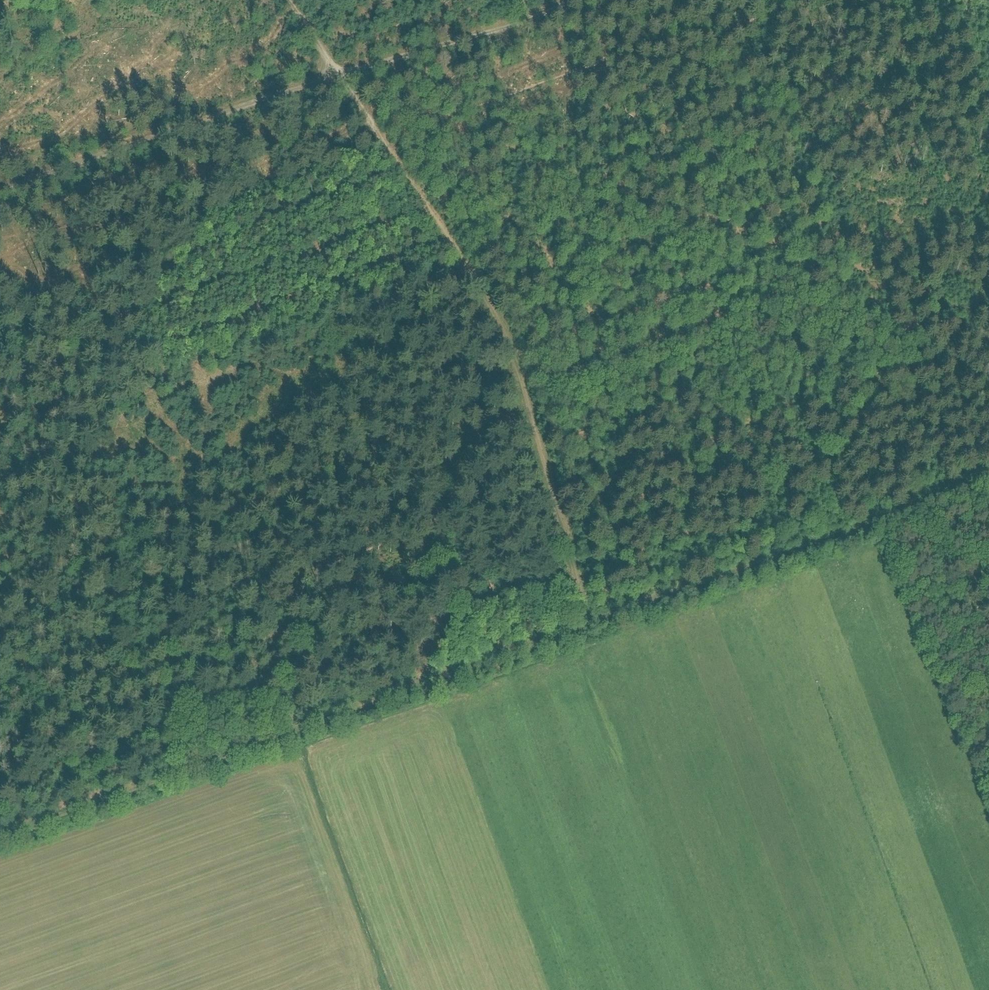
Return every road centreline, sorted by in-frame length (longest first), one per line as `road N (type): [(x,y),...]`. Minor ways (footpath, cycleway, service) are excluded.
road 1 (track): [(0,832),(988,484)]
road 2 (track): [(337,70),(498,323),(596,645)]

